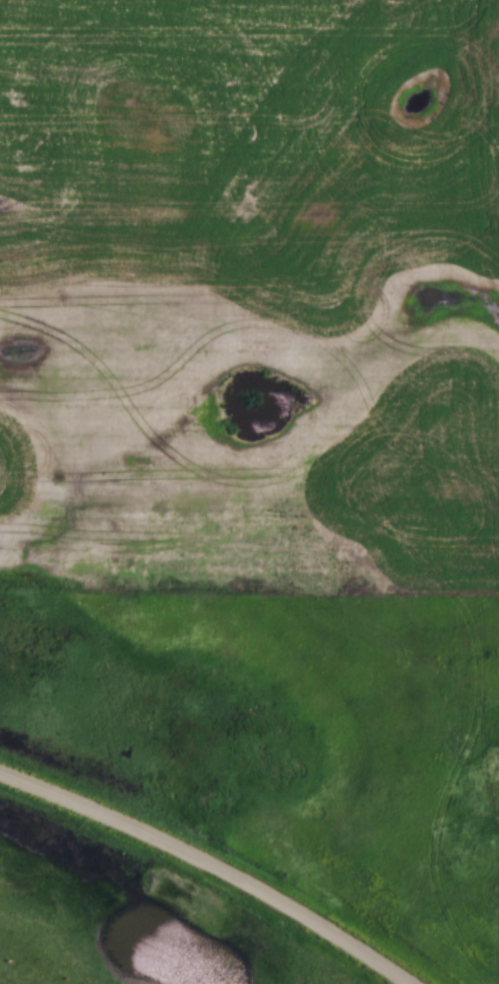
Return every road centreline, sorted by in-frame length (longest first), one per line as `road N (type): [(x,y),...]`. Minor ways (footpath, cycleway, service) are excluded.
road 1 (residential): [(408,983),(207,863),(0,773)]

